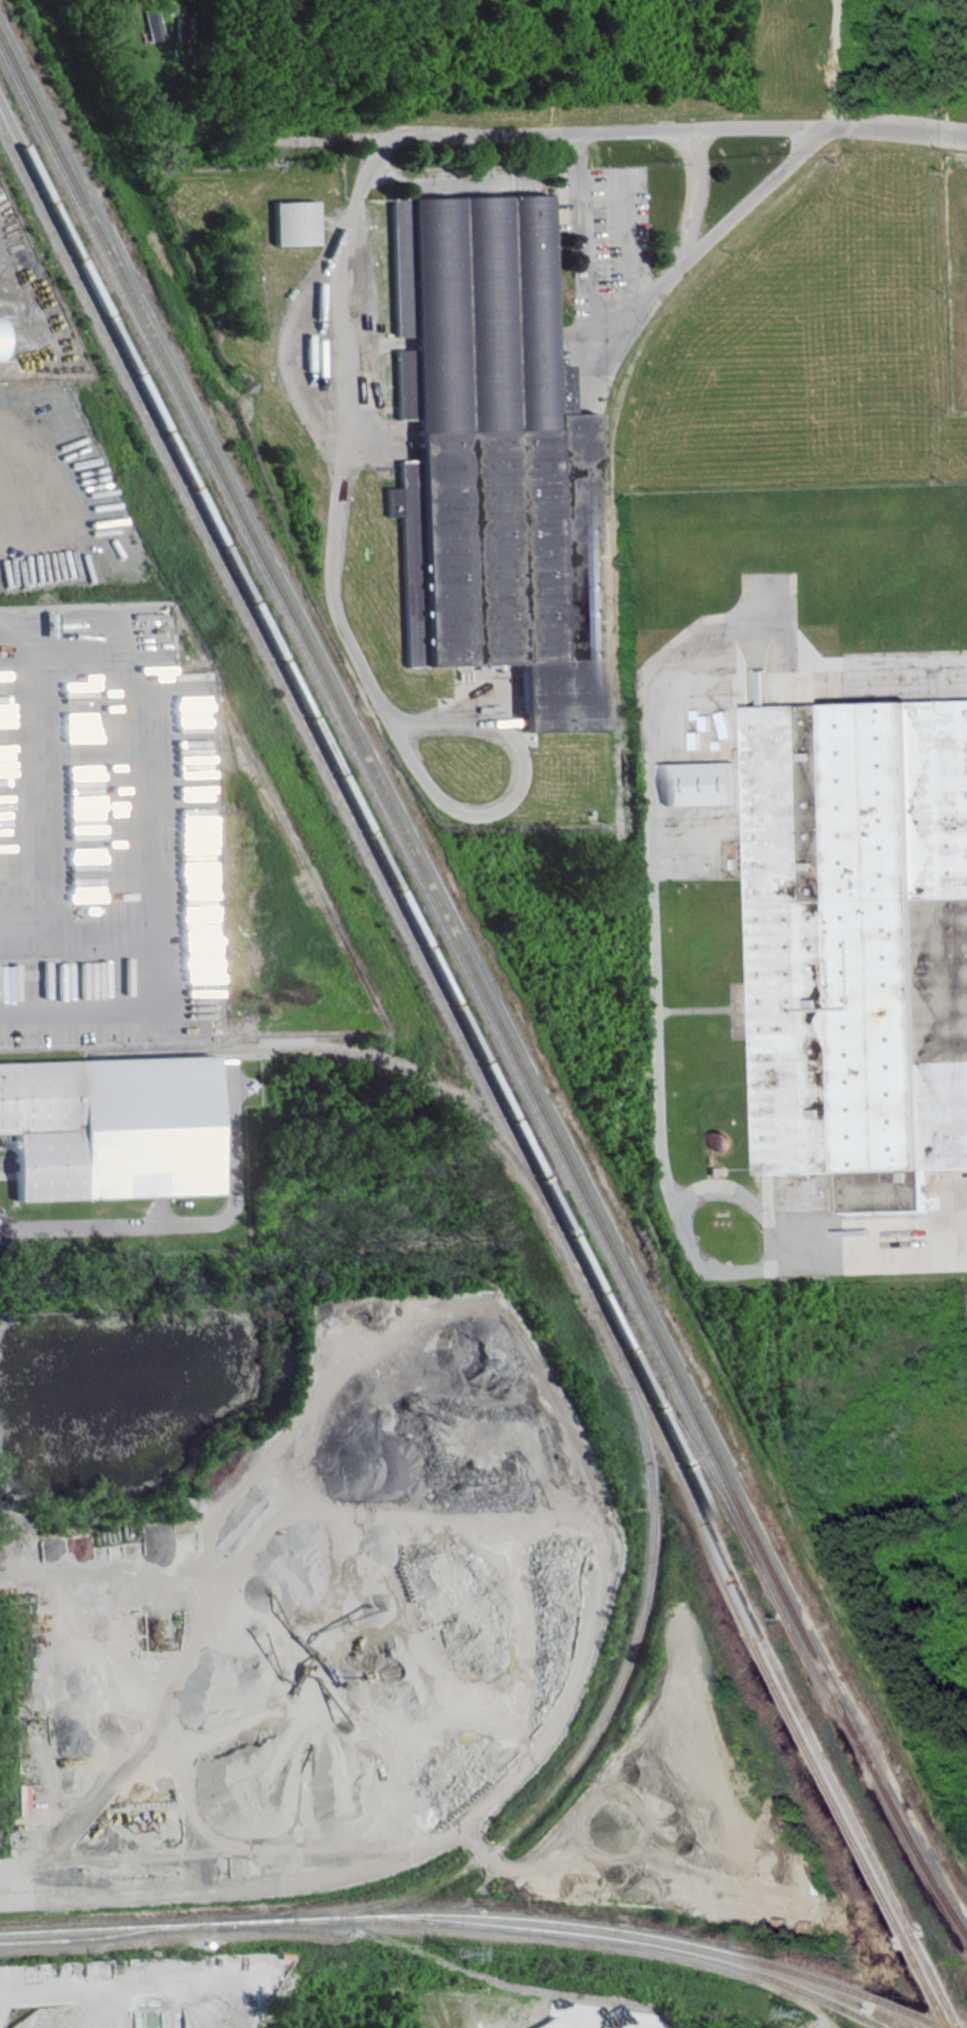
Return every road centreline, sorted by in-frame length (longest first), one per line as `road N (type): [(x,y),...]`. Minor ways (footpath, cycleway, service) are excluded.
road 1 (residential): [(180,143),(806,126),(966,136)]

